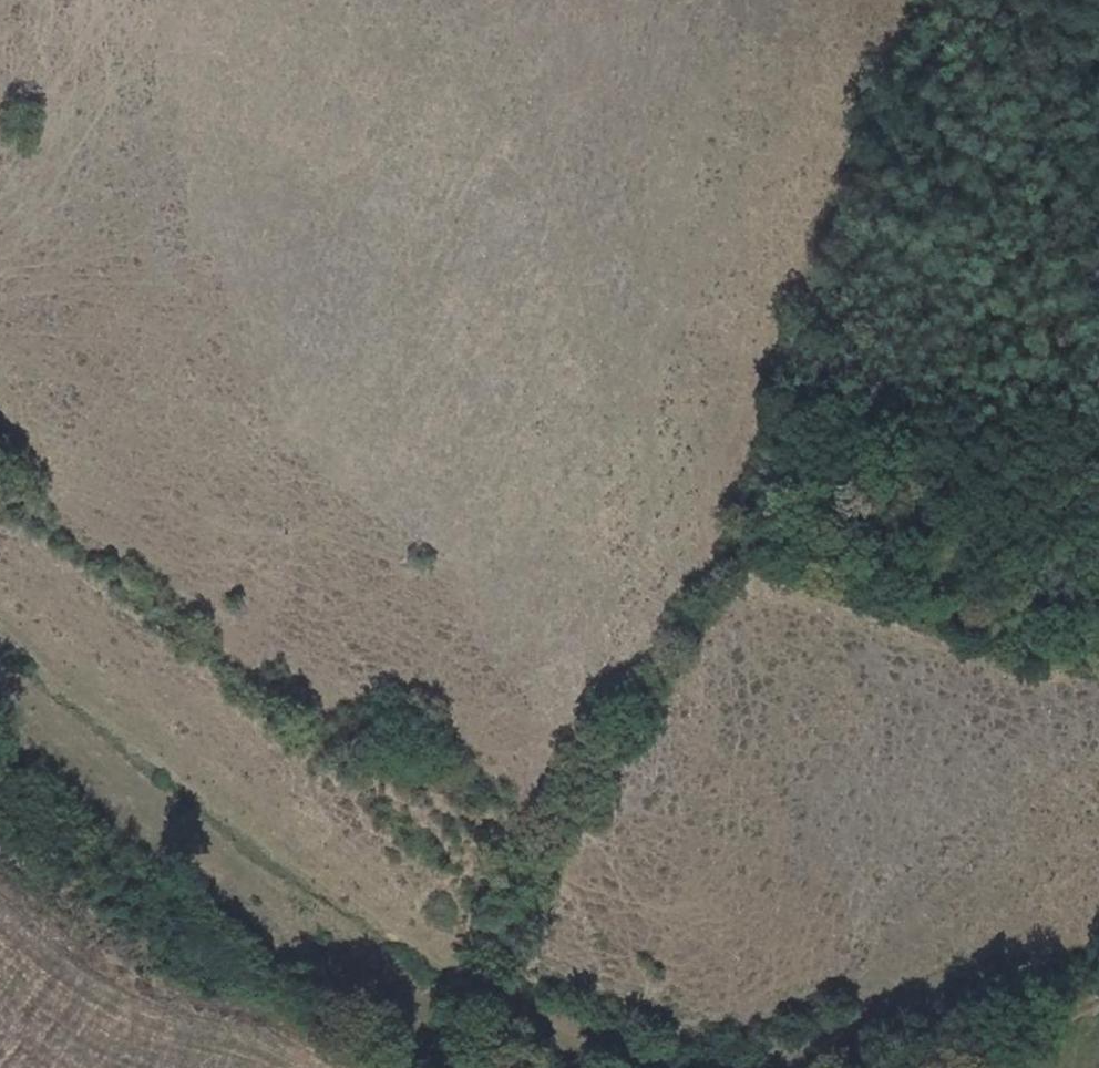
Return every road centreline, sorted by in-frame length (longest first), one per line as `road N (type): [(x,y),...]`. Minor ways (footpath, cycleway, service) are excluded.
road 1 (track): [(1001,1067),(1057,1008),(1098,984)]

